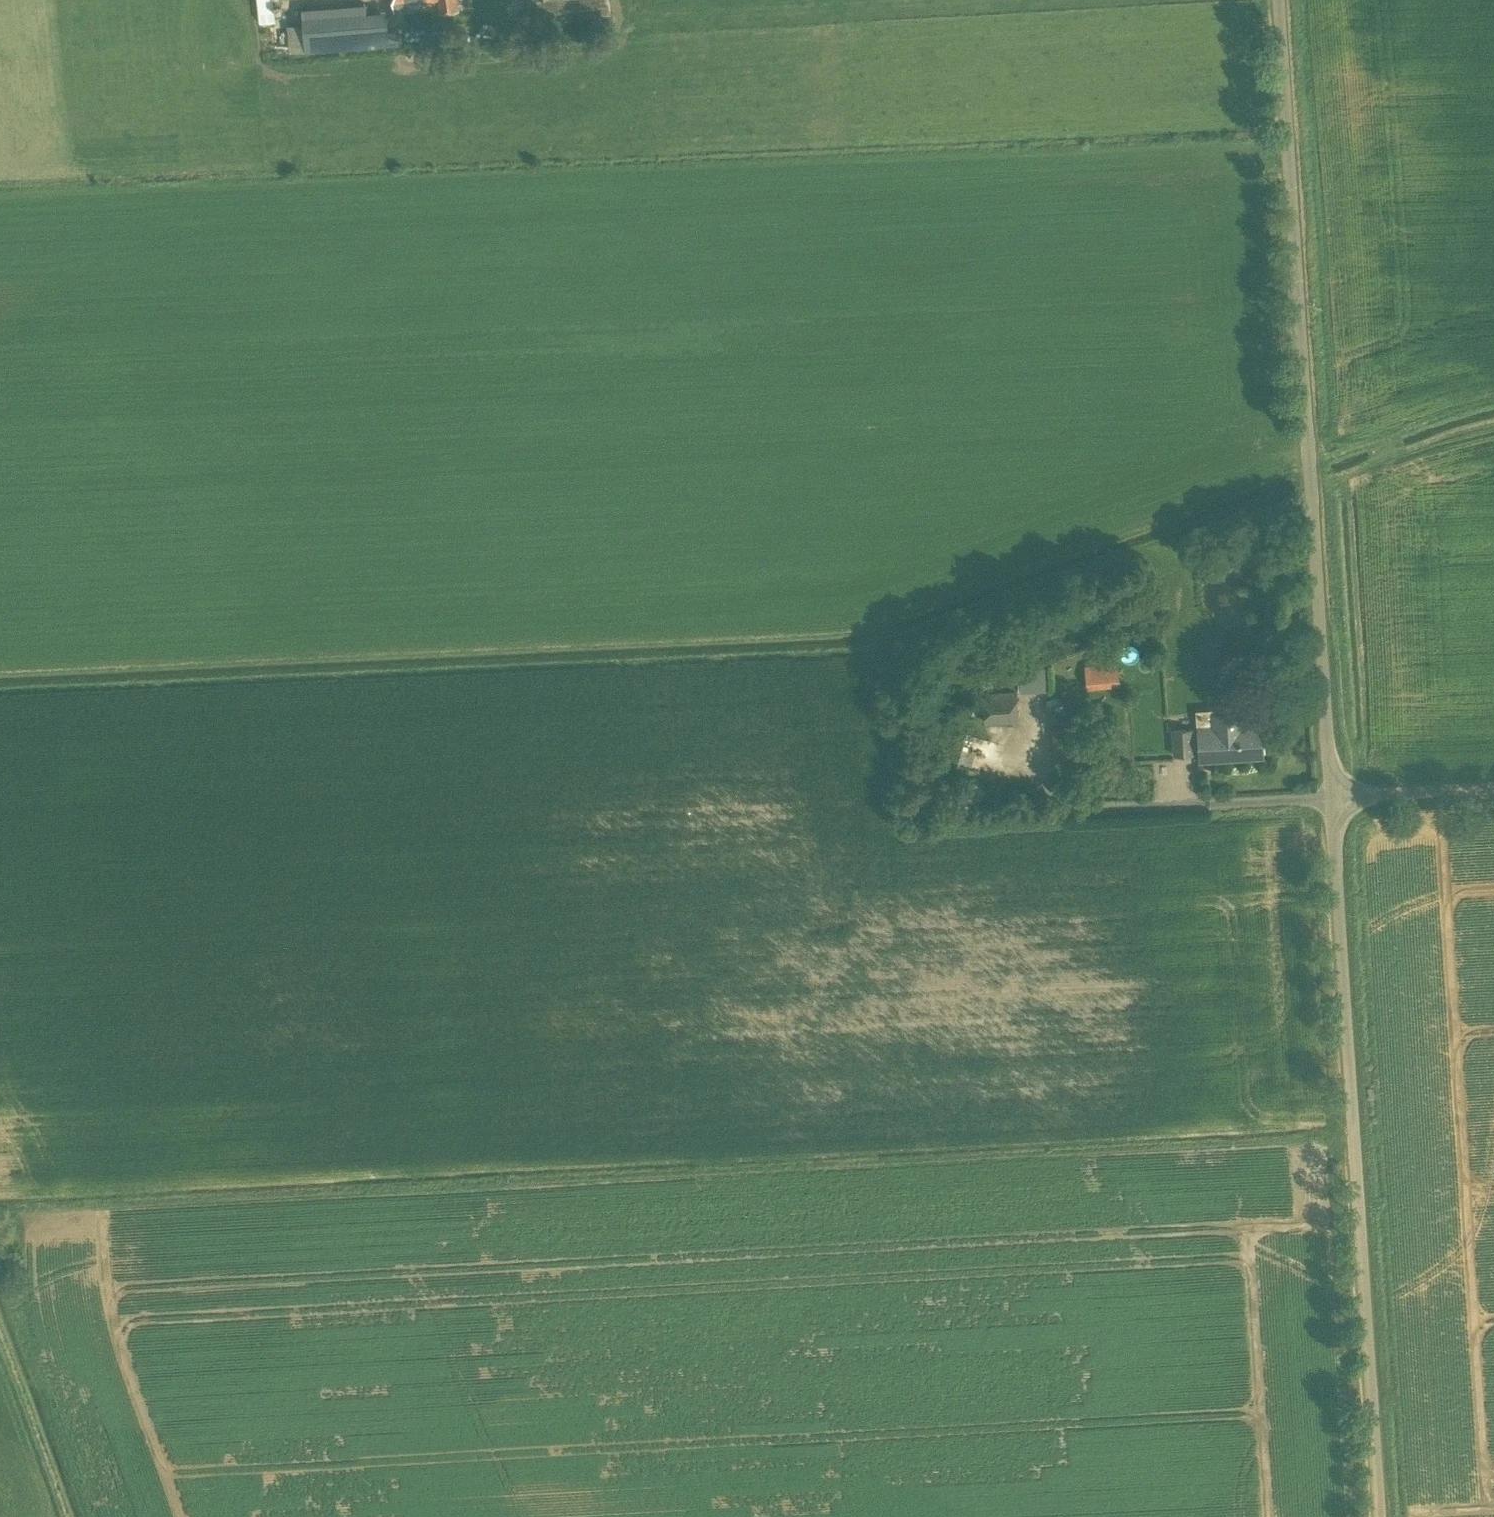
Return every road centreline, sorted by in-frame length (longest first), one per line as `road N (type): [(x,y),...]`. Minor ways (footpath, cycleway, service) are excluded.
road 1 (unclassified): [(1331,784),(1279,0)]
road 2 (unclassified): [(1381,1516),(1331,784)]
road 3 (unclassified): [(1331,784),(1493,775)]

